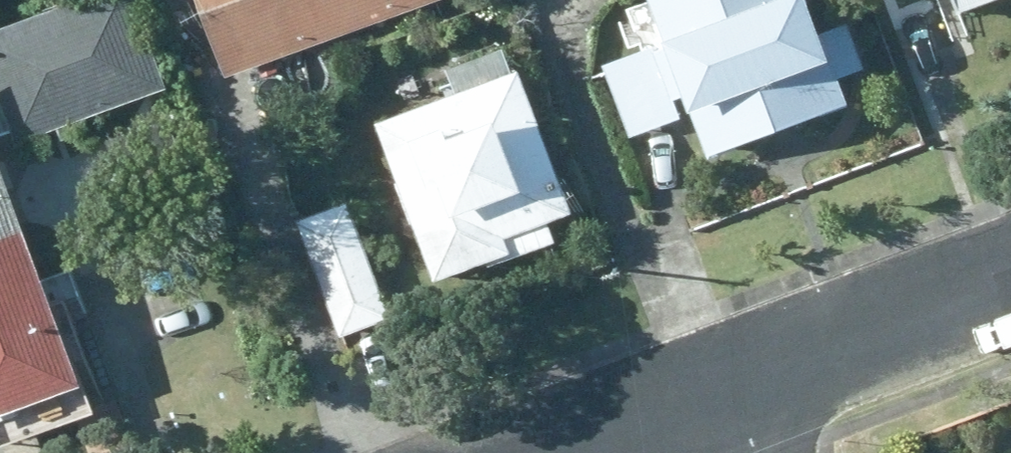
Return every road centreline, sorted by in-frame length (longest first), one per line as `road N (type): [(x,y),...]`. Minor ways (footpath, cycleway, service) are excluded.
road 1 (residential): [(721,385),(1010,277)]
road 2 (residential): [(538,452),(721,385)]

